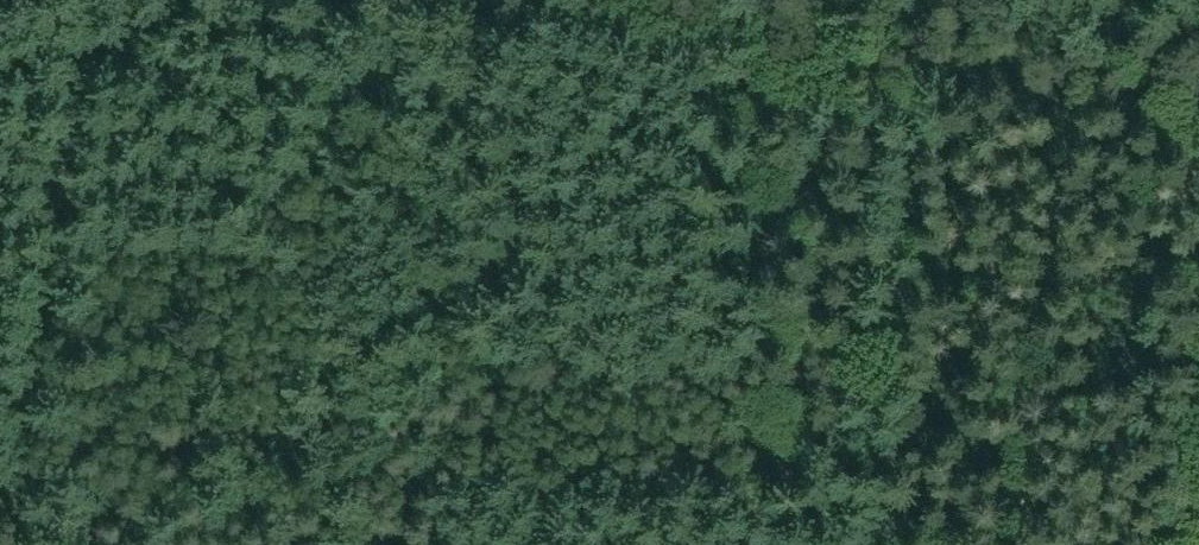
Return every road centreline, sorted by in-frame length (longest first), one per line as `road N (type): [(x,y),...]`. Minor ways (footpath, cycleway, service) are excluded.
road 1 (track): [(225,0),(1198,163)]
road 2 (track): [(99,0),(28,515)]

